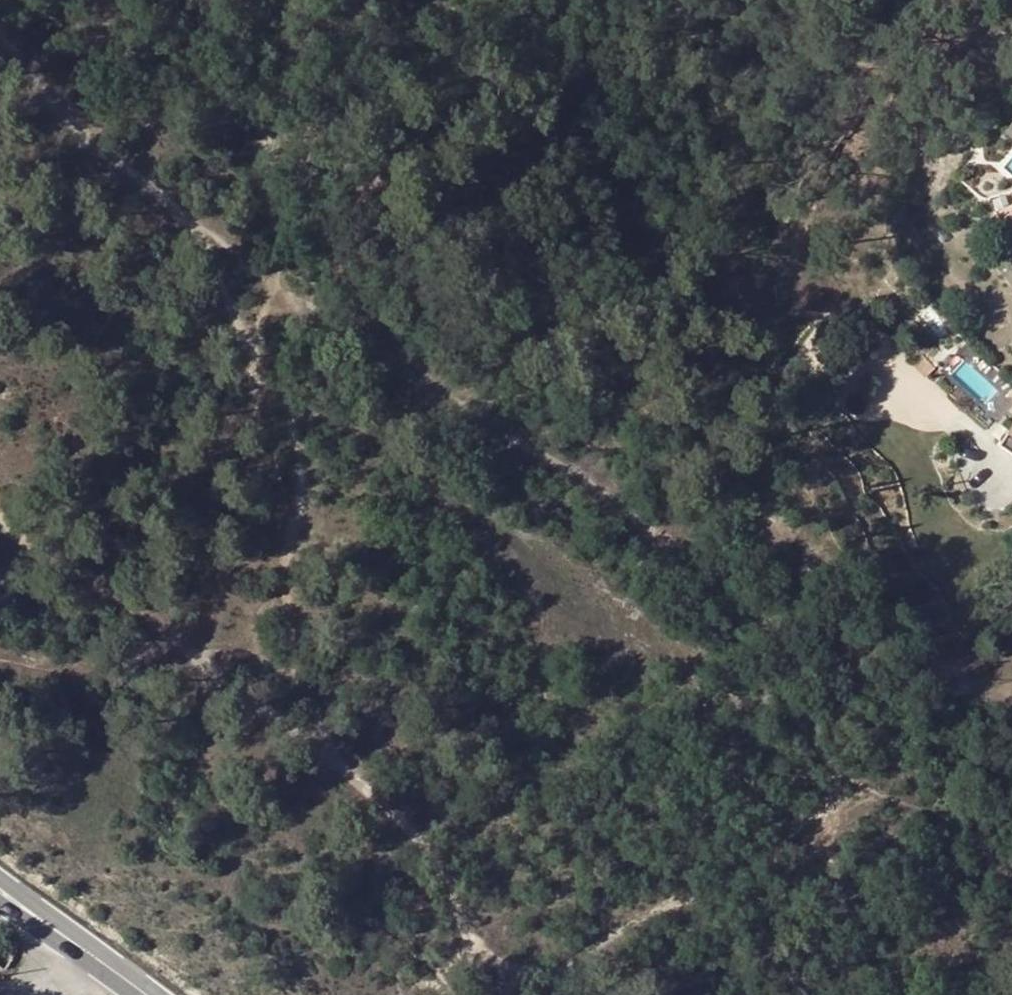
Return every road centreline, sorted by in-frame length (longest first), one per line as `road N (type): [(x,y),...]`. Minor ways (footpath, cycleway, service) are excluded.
road 1 (track): [(840,790),(811,837),(749,873),(498,991)]

